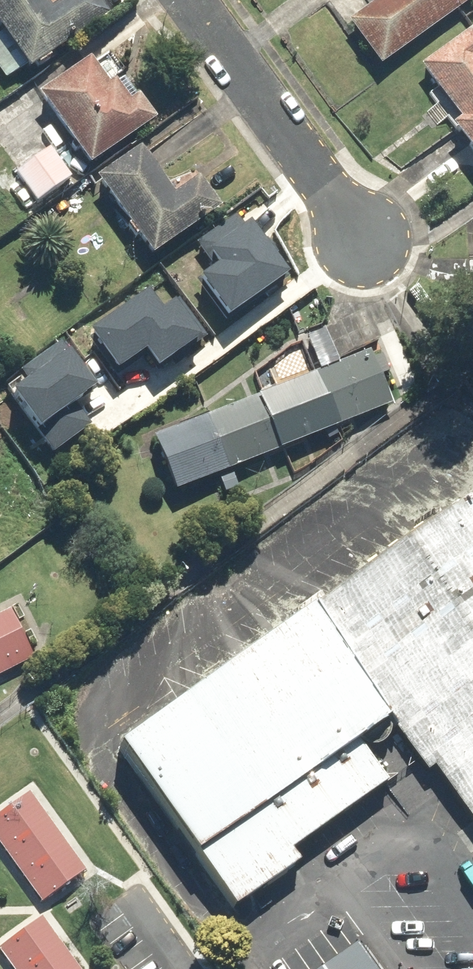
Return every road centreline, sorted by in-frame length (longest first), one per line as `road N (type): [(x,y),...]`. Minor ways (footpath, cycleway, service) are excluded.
road 1 (residential): [(368,240),(192,0)]

